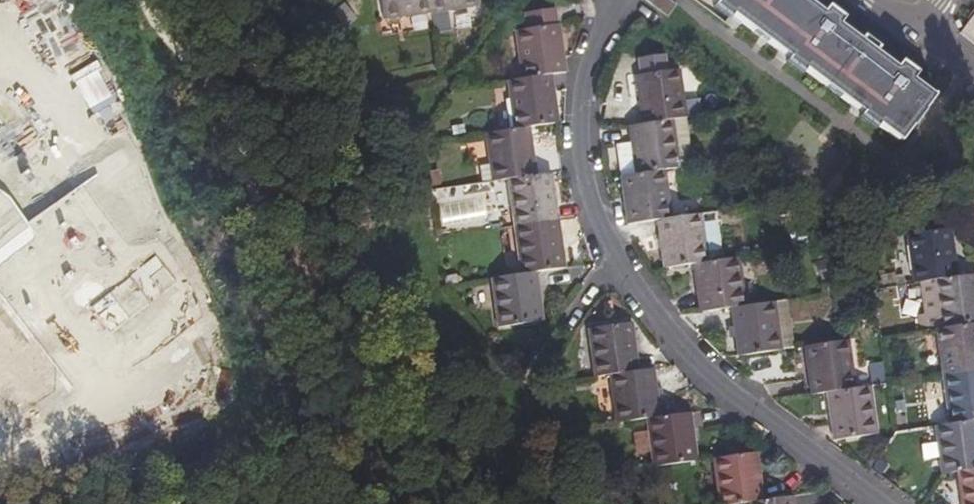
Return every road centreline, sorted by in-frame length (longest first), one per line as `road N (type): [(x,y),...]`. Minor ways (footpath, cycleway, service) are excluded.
road 1 (residential): [(878,503),(697,370),(621,263)]
road 2 (residential): [(621,263),(594,207),(579,115),(582,81),(615,0)]
road 3 (residential): [(621,263),(528,377)]

